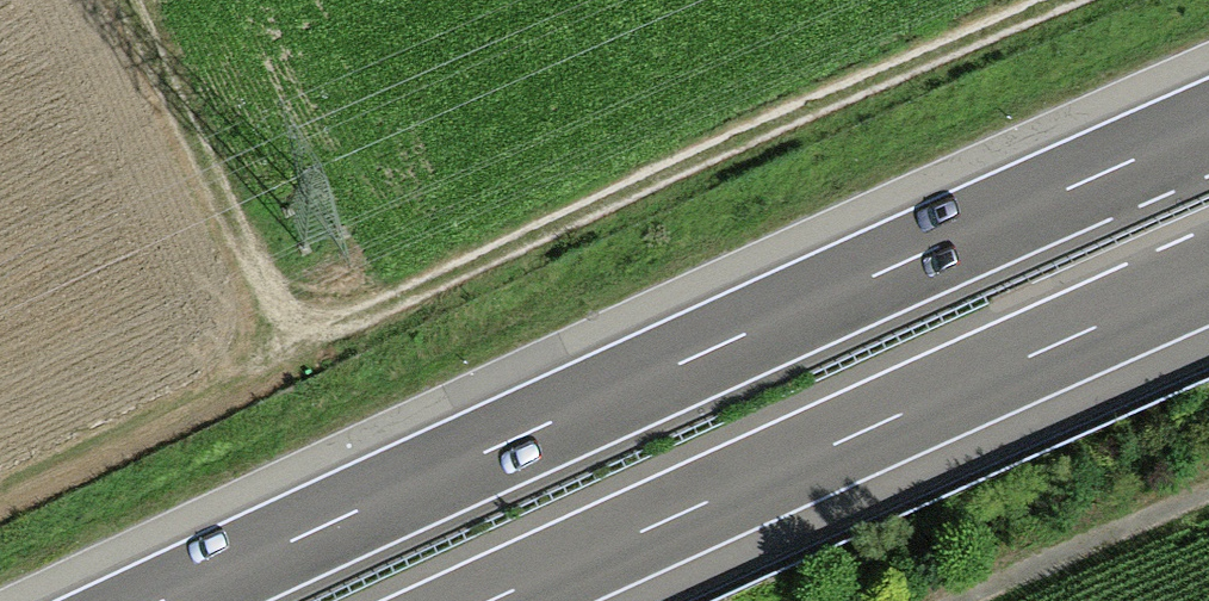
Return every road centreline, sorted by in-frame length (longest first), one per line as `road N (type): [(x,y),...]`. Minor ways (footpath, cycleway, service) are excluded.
road 1 (track): [(1062,0),(293,345),(0,490)]
road 2 (motorway): [(1208,127),(162,600)]
road 3 (motorway): [(490,600),(1208,278)]
road 4 (track): [(128,0),(293,345)]
road 5 (track): [(1208,497),(972,600)]

